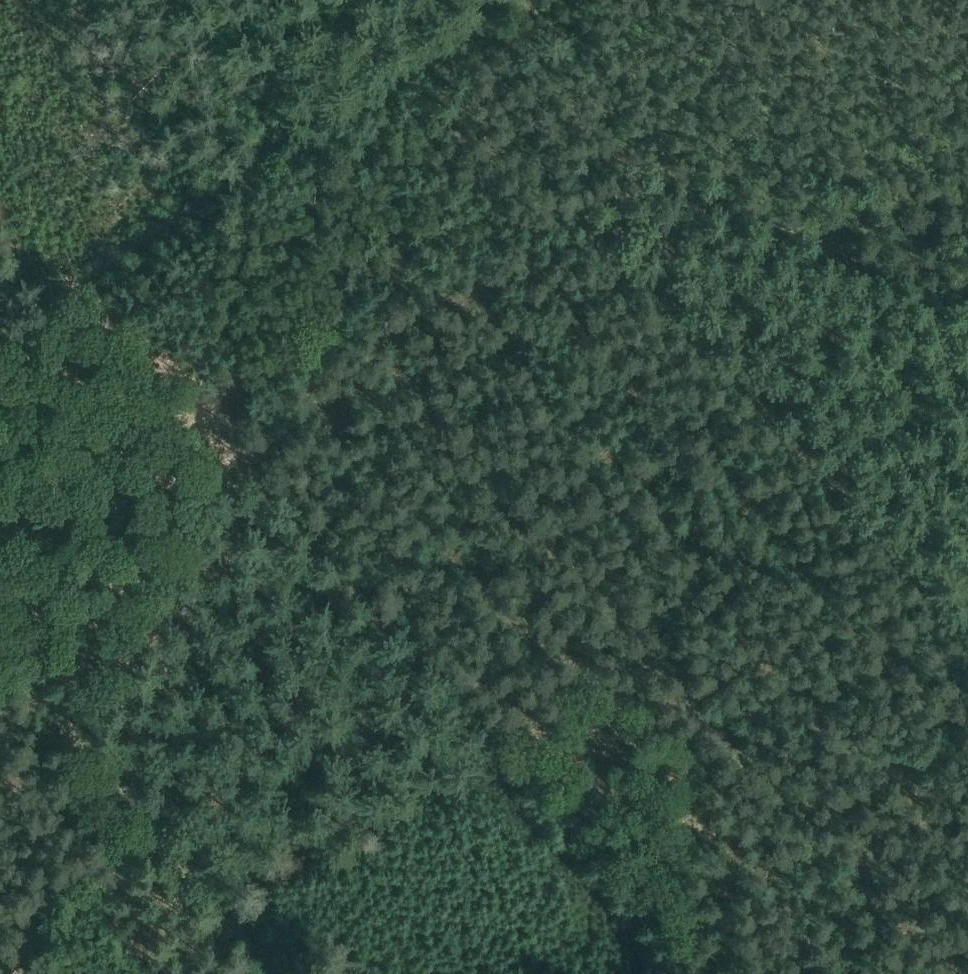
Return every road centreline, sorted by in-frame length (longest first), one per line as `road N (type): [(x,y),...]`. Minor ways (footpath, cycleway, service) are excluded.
road 1 (track): [(967,312),(829,247),(723,212),(639,196),(606,199),(594,214),(596,231),(967,644)]
road 2 (track): [(280,973),(0,633)]

